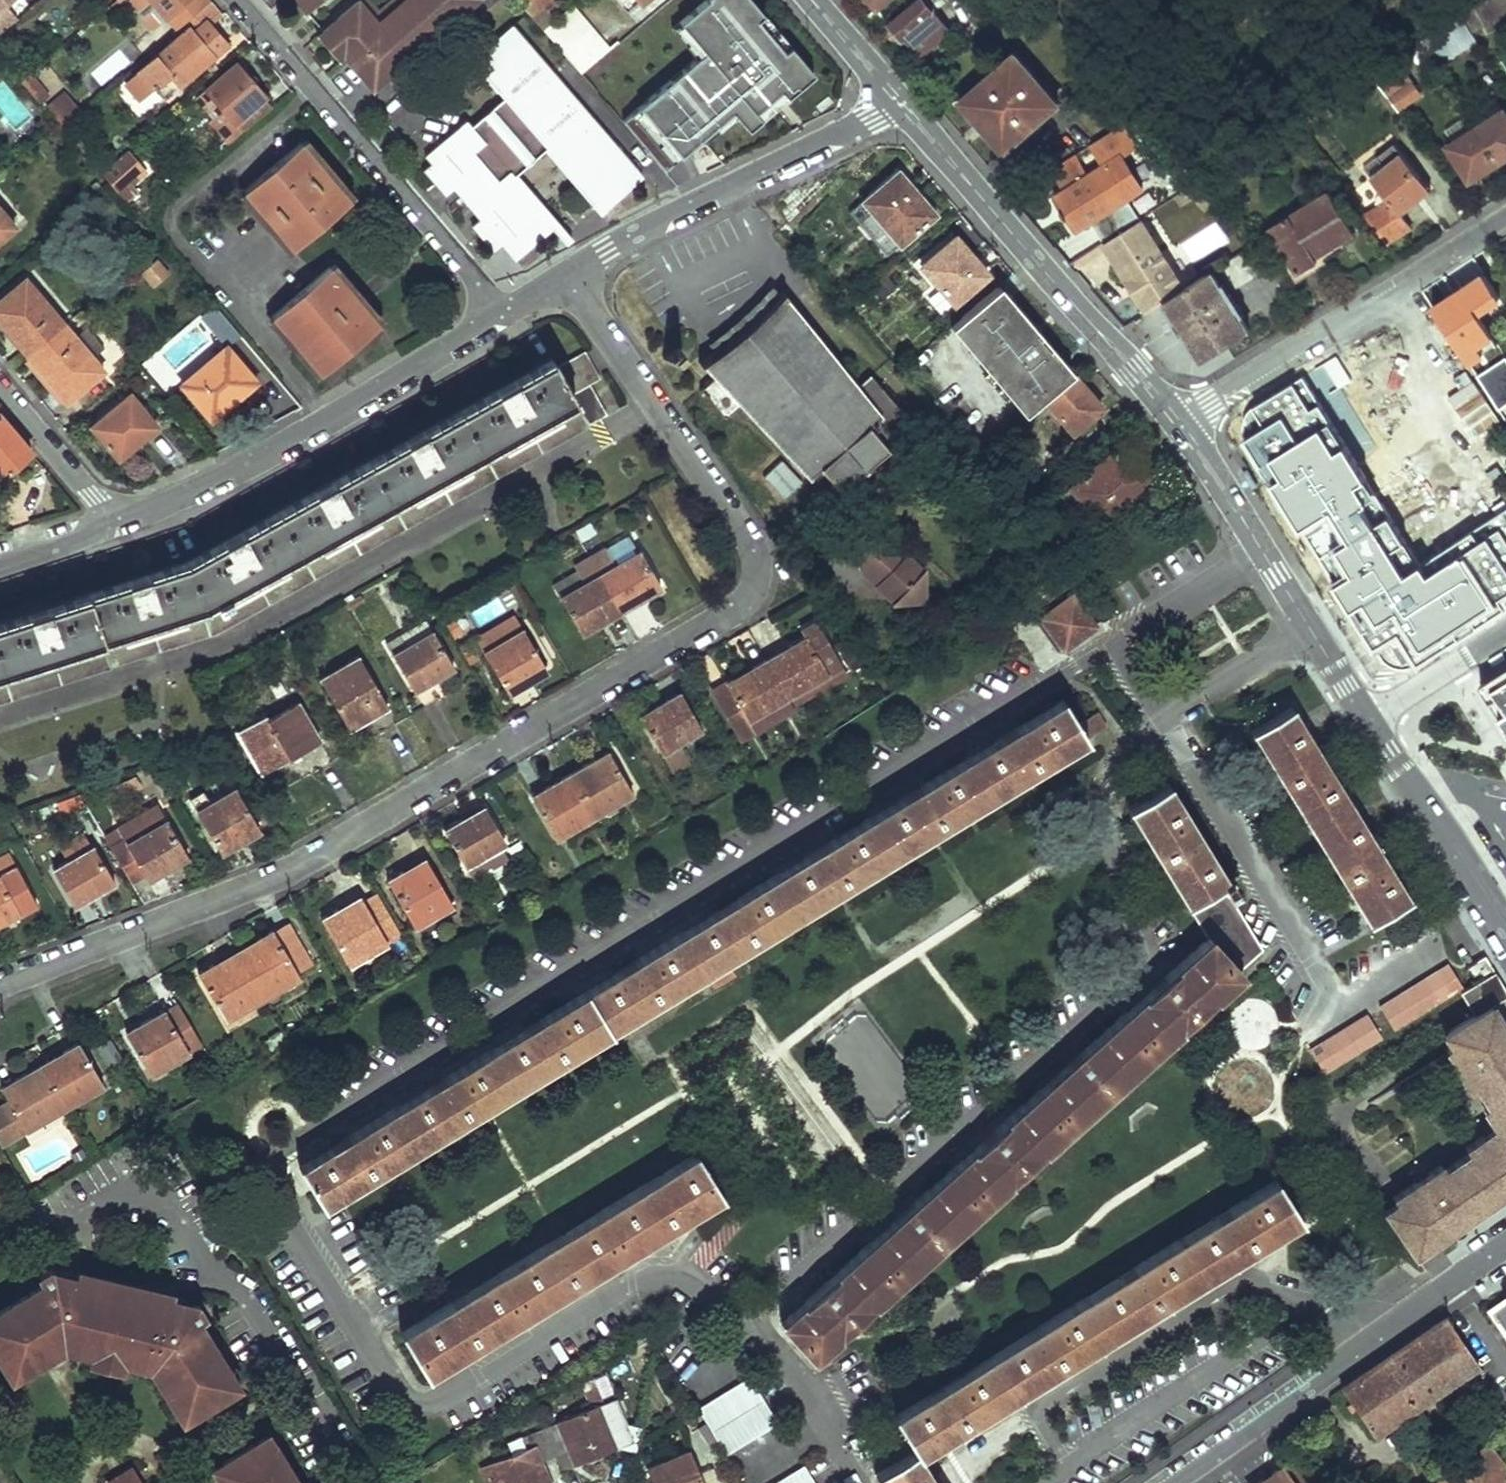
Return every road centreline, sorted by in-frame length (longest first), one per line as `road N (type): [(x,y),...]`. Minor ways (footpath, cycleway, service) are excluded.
road 1 (residential): [(0,986),(307,862),(742,604),(754,578),(752,545),(566,274)]
road 2 (residential): [(119,526),(250,465),(505,312)]
road 3 (tertiary): [(1178,425),(897,100)]
road 4 (residential): [(505,312),(237,0)]
road 5 (residential): [(1177,1482),(1505,1246)]
road 6 (residential): [(97,1208),(222,1255),(321,1402),(361,1482)]
road 7 (residential): [(1505,217),(1178,425)]
road 8 (residential): [(566,274),(897,100)]
road 9 (tertiary): [(1368,723),(1178,425)]
road 10 (tertiary): [(1505,926),(1368,723)]
road 11 (residential): [(119,526),(0,388)]
road 12 (residential): [(1368,723),(1505,635)]
road 13 (tertiary): [(897,100),(812,0)]
road 14 (residential): [(0,563),(119,526)]

